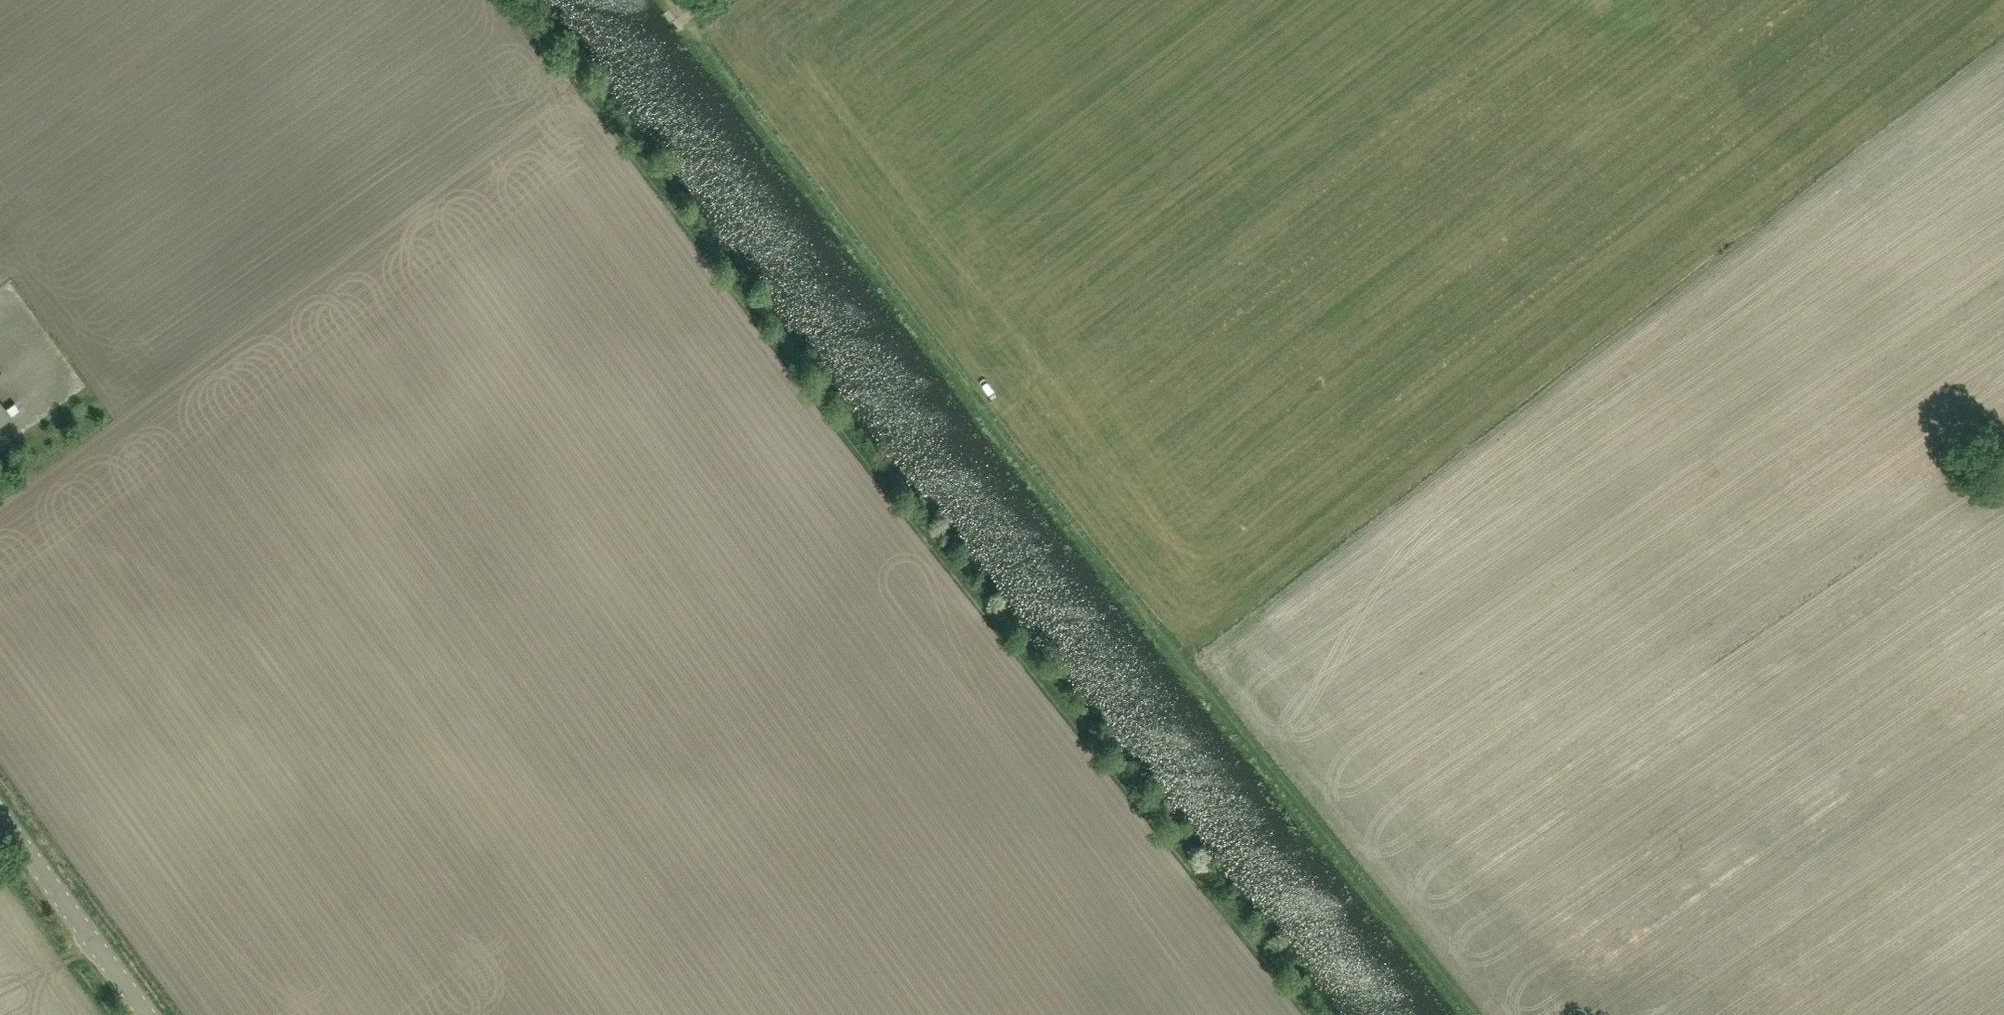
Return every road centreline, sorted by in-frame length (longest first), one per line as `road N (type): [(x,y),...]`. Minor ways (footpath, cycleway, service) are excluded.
road 1 (unclassified): [(145,1014),(0,818)]

